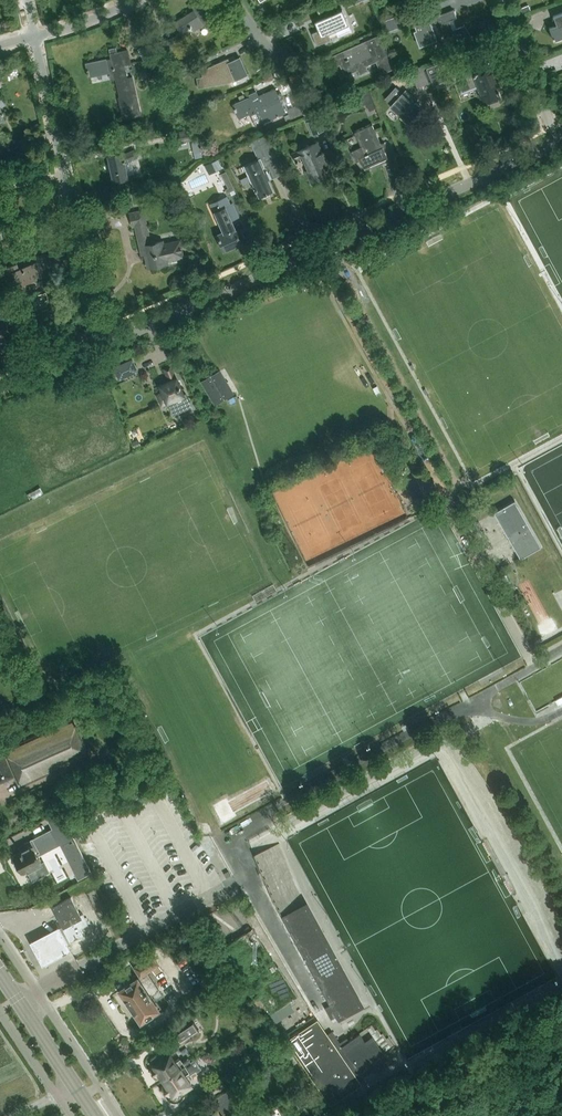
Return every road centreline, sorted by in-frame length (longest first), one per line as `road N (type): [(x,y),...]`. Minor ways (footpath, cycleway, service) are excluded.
road 1 (unclassified): [(104,347),(561,142)]
road 2 (residential): [(104,347),(36,36)]
road 3 (secondary): [(95,1115),(0,973)]

